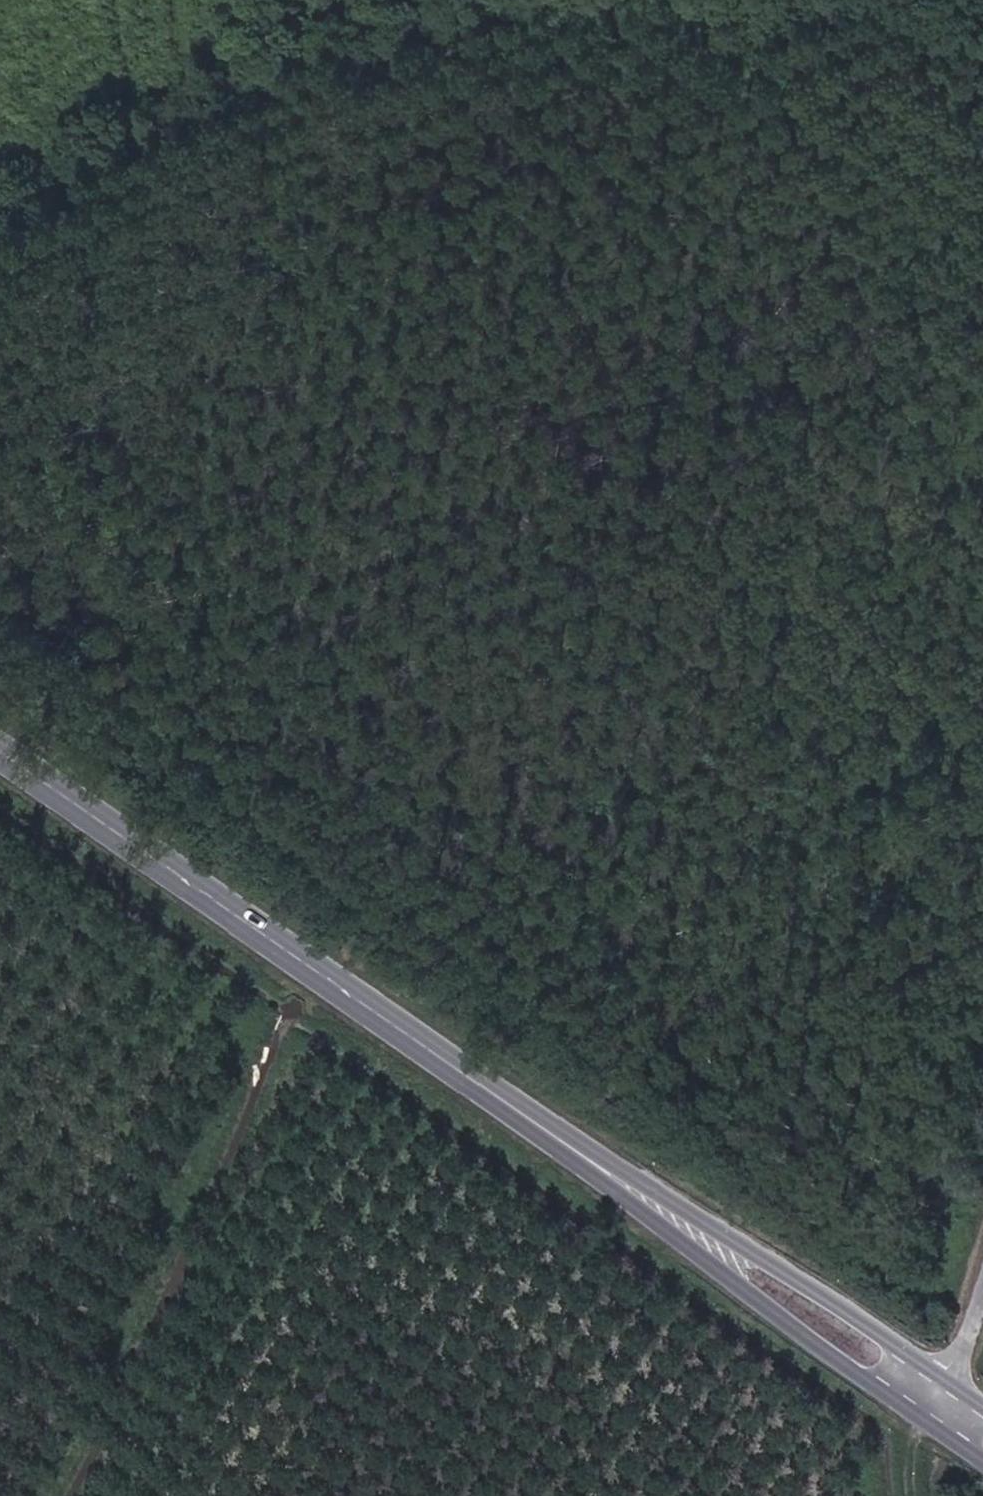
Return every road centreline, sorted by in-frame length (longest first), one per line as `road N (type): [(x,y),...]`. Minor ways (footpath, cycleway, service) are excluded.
road 1 (primary): [(590,1152),(0,749)]
road 2 (primary): [(590,1152),(757,1293),(925,1414)]
road 3 (primary): [(947,1379),(776,1260),(590,1152)]

